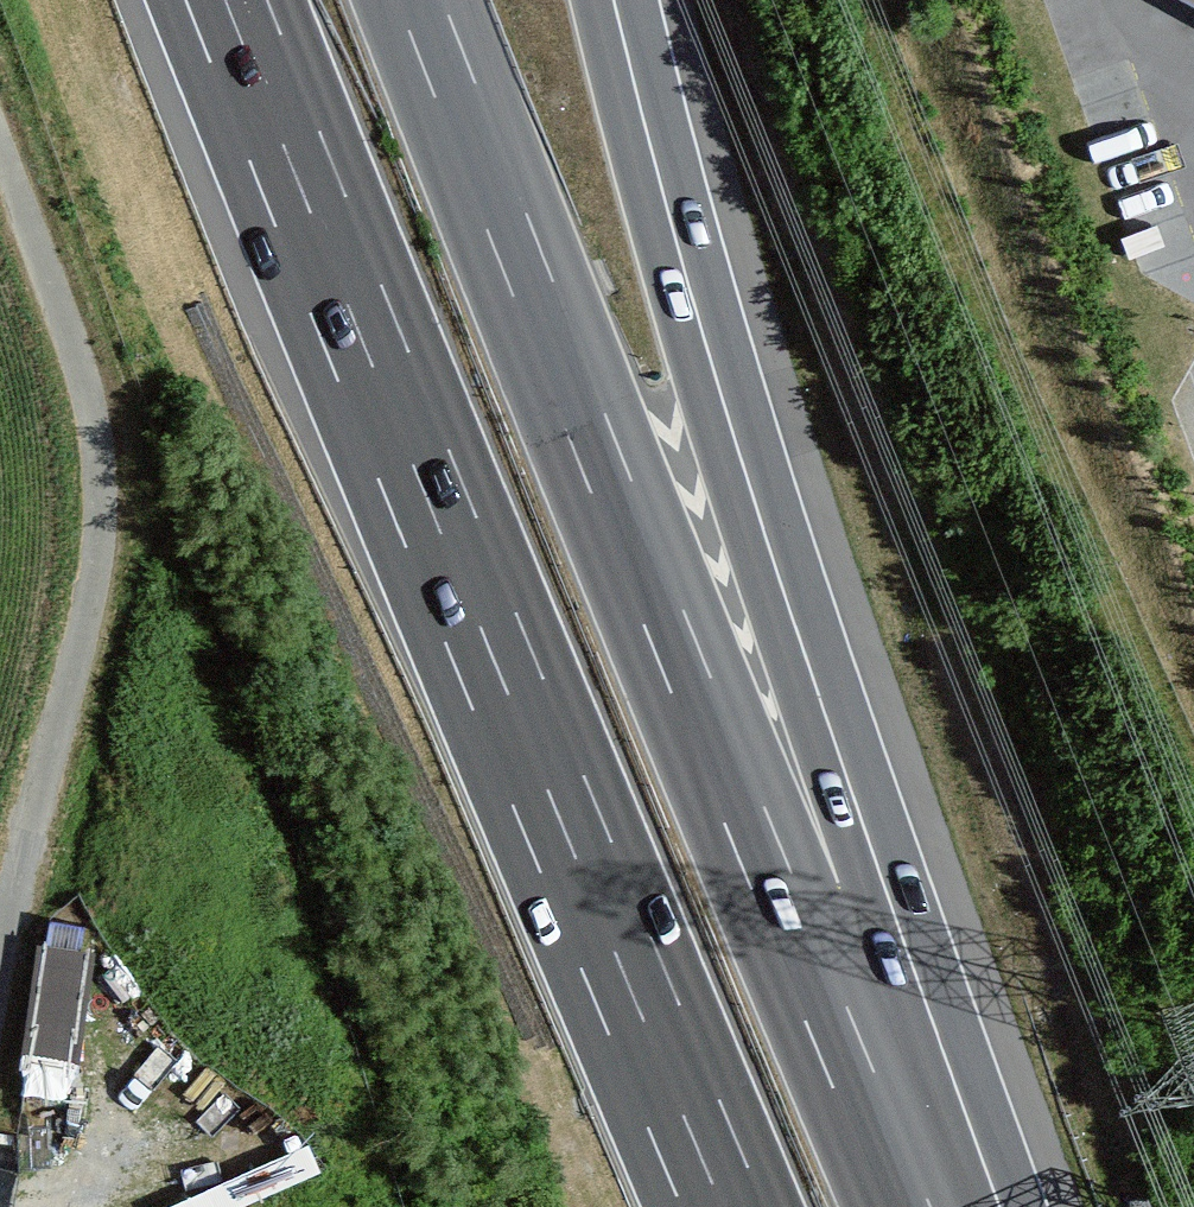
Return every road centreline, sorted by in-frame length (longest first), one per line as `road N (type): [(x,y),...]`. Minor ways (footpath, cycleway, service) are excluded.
road 1 (motorway): [(928,1206),(593,439),(420,0)]
road 2 (motorway): [(225,0),(723,1206)]
road 3 (motorway): [(939,1206),(614,0)]
road 4 (unclassified): [(0,165),(102,432),(96,578),(0,948)]

